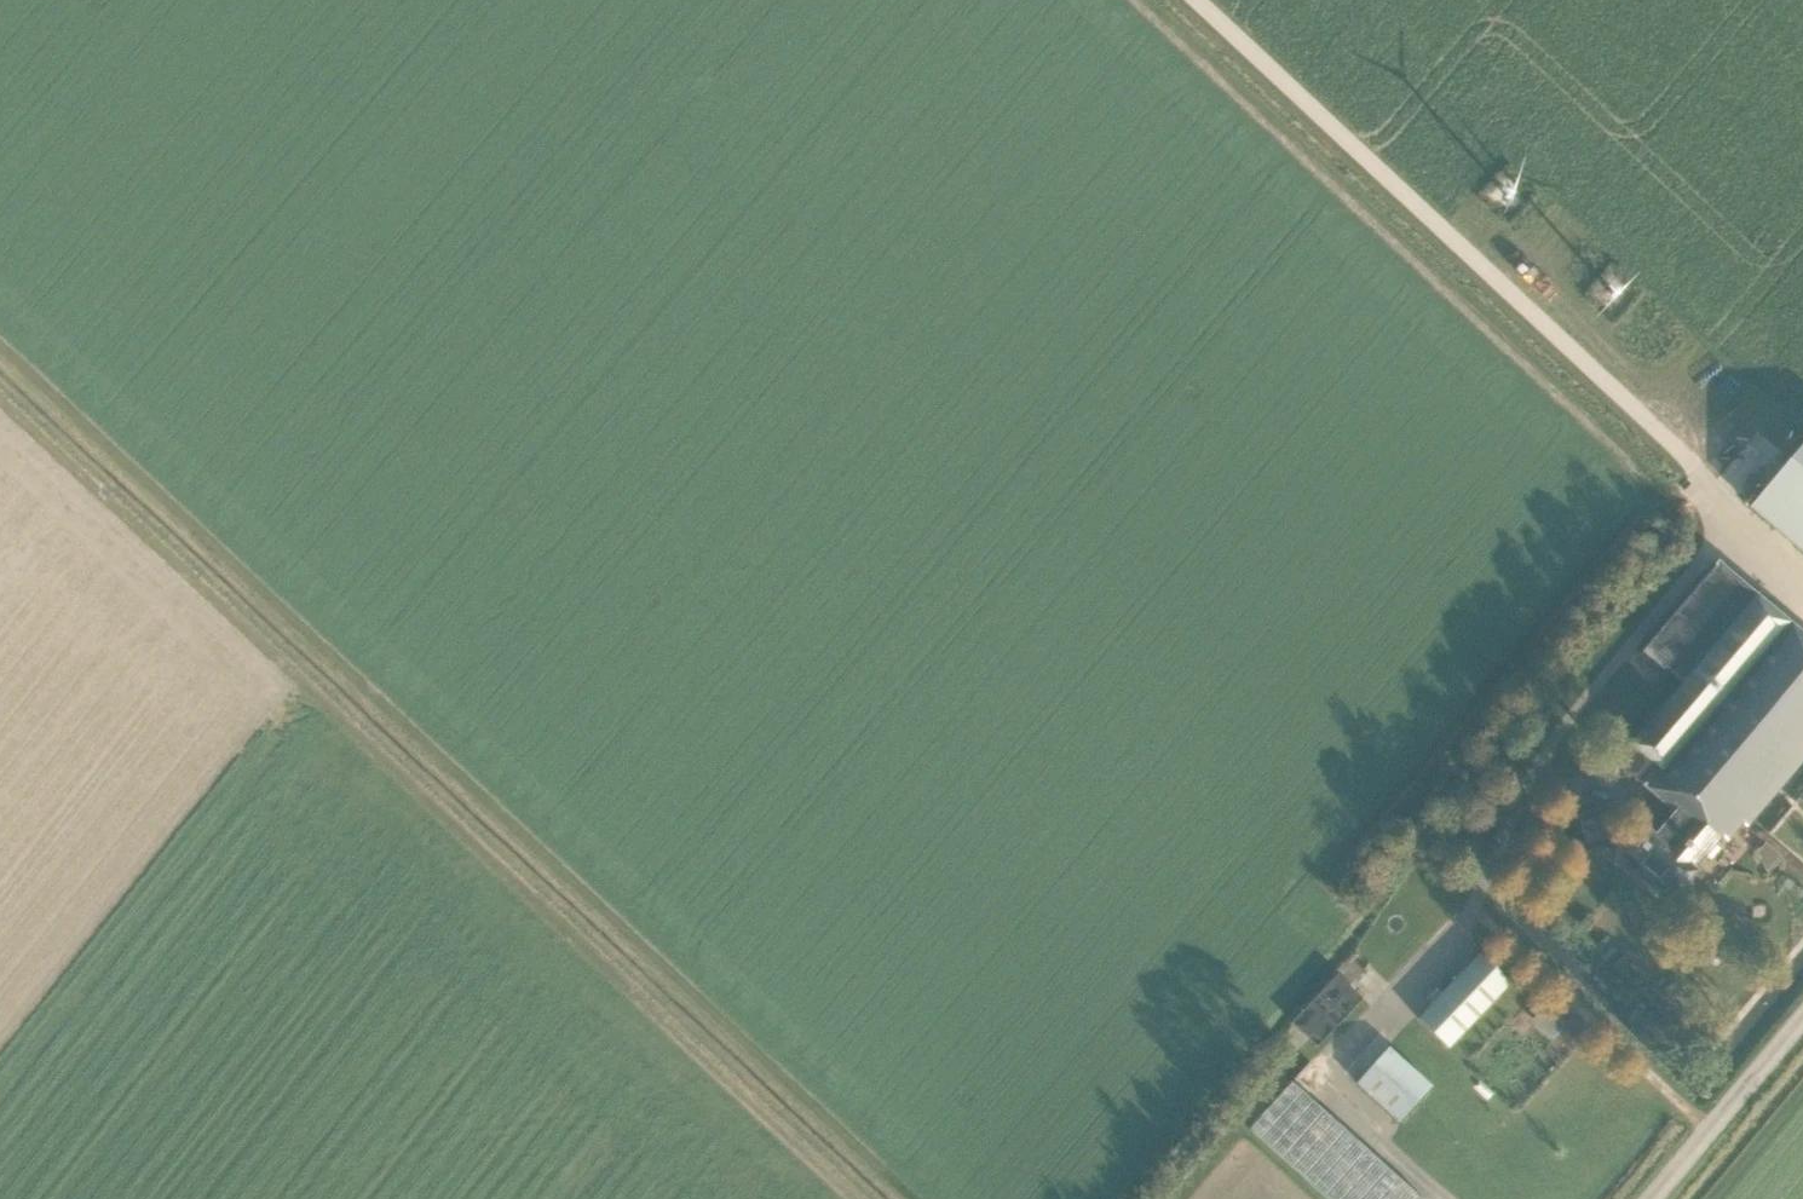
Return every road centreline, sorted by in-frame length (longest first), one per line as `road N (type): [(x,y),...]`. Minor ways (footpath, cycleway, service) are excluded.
road 1 (track): [(1802,565),(1662,445),(1191,0)]
road 2 (unclassified): [(1648,1198),(1802,1015)]

